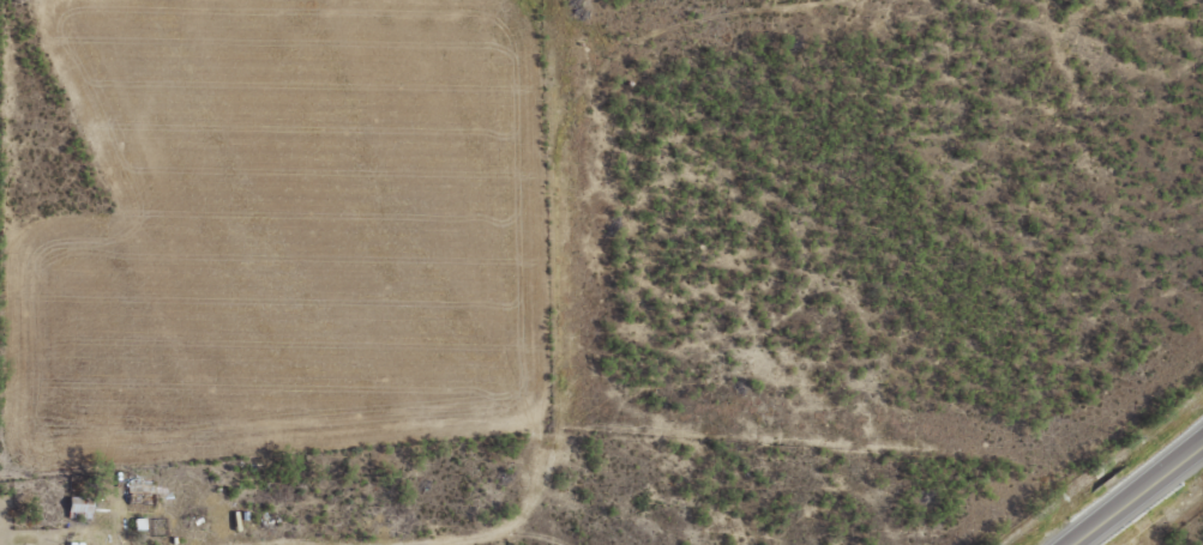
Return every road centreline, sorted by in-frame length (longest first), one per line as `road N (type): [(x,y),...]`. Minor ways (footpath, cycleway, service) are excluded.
road 1 (trunk): [(1062,544),(1202,438)]

